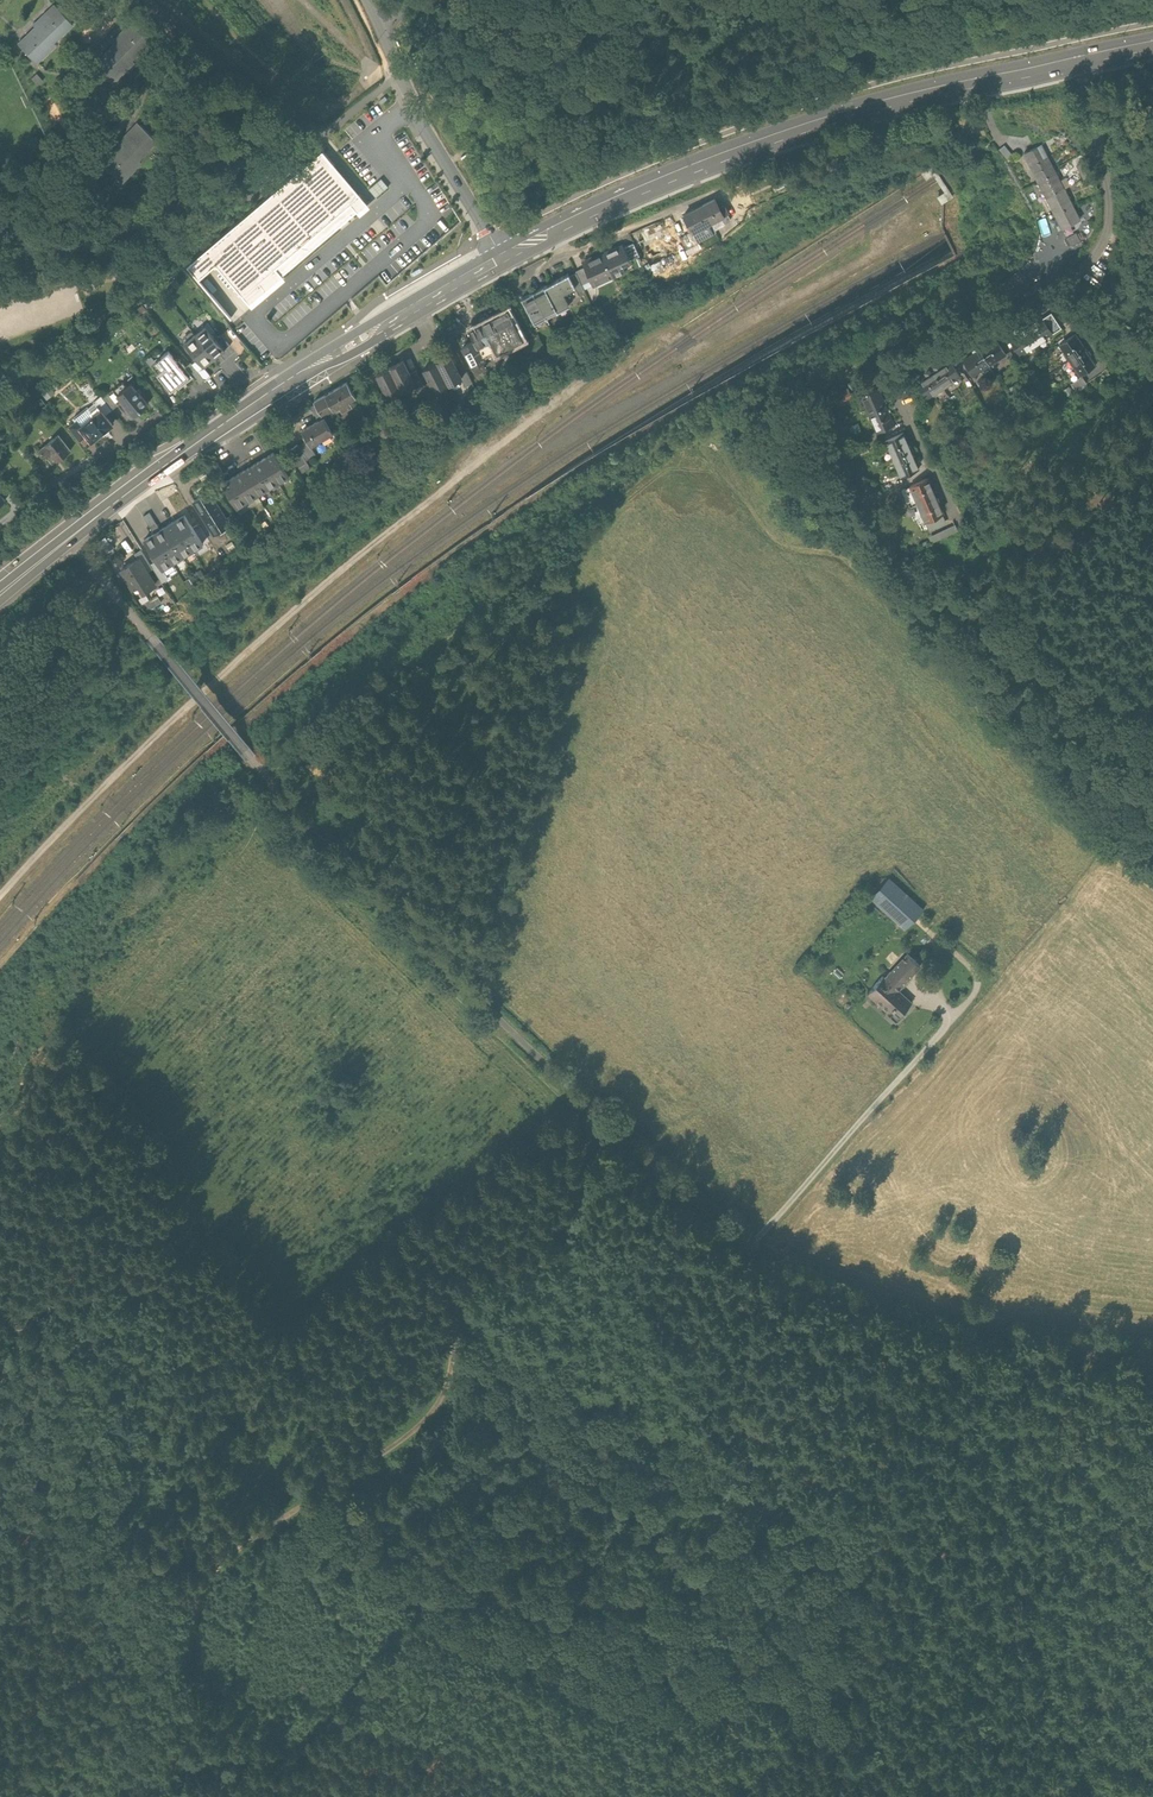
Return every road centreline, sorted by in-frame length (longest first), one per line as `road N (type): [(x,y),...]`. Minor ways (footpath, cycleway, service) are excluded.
road 1 (track): [(914,239),(704,354),(664,345),(624,357),(233,669),(0,900)]
road 2 (track): [(593,1109),(573,1221),(554,1239),(500,1255),(475,1275),(455,1315),(452,1369),(430,1419),(242,1546),(200,1589),(181,1750),(188,1796)]
road 3 (primary): [(288,380),(451,283),(668,178),(844,114),(1078,58)]
road 4 (residential): [(1078,58),(1108,215),(1097,251),(1066,275),(892,332),(882,347),(967,527)]
road 5 (track): [(593,1109),(251,760)]
road 6 (unclassified): [(1152,1357),(913,1324),(783,1272),(750,1247)]
road 7 (primary): [(0,593),(288,380)]
road 8 (residential): [(288,380),(278,366),(224,387),(0,523)]
road 9 (track): [(76,549),(251,760)]
road 10 (track): [(750,1247),(593,1109)]

